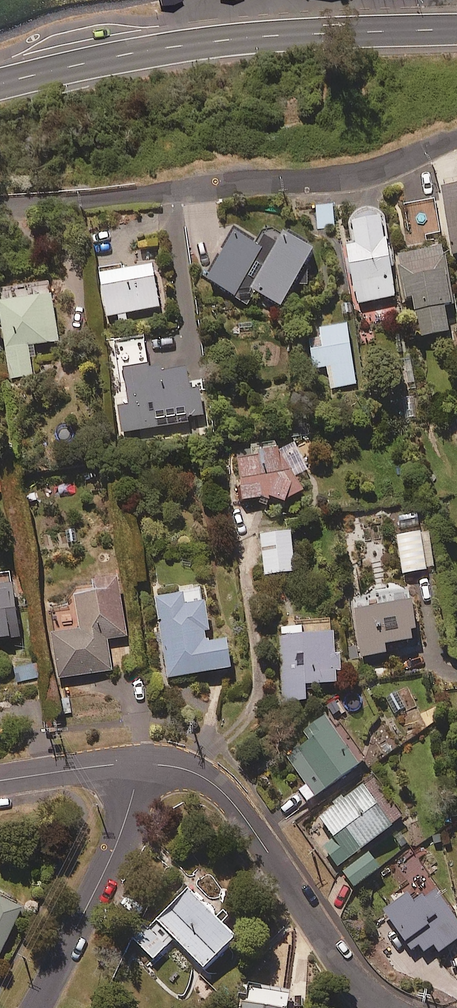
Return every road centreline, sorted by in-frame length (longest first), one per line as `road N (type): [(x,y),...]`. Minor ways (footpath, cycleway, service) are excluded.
road 1 (residential): [(456,137),(358,175),(237,180),(0,210)]
road 2 (secondary): [(456,28),(182,45),(0,84)]
road 3 (residential): [(138,763),(175,765),(222,790),(342,970),(384,1007)]
road 4 (residential): [(138,763),(125,823),(37,1007)]
road 5 (residential): [(0,781),(138,763)]

